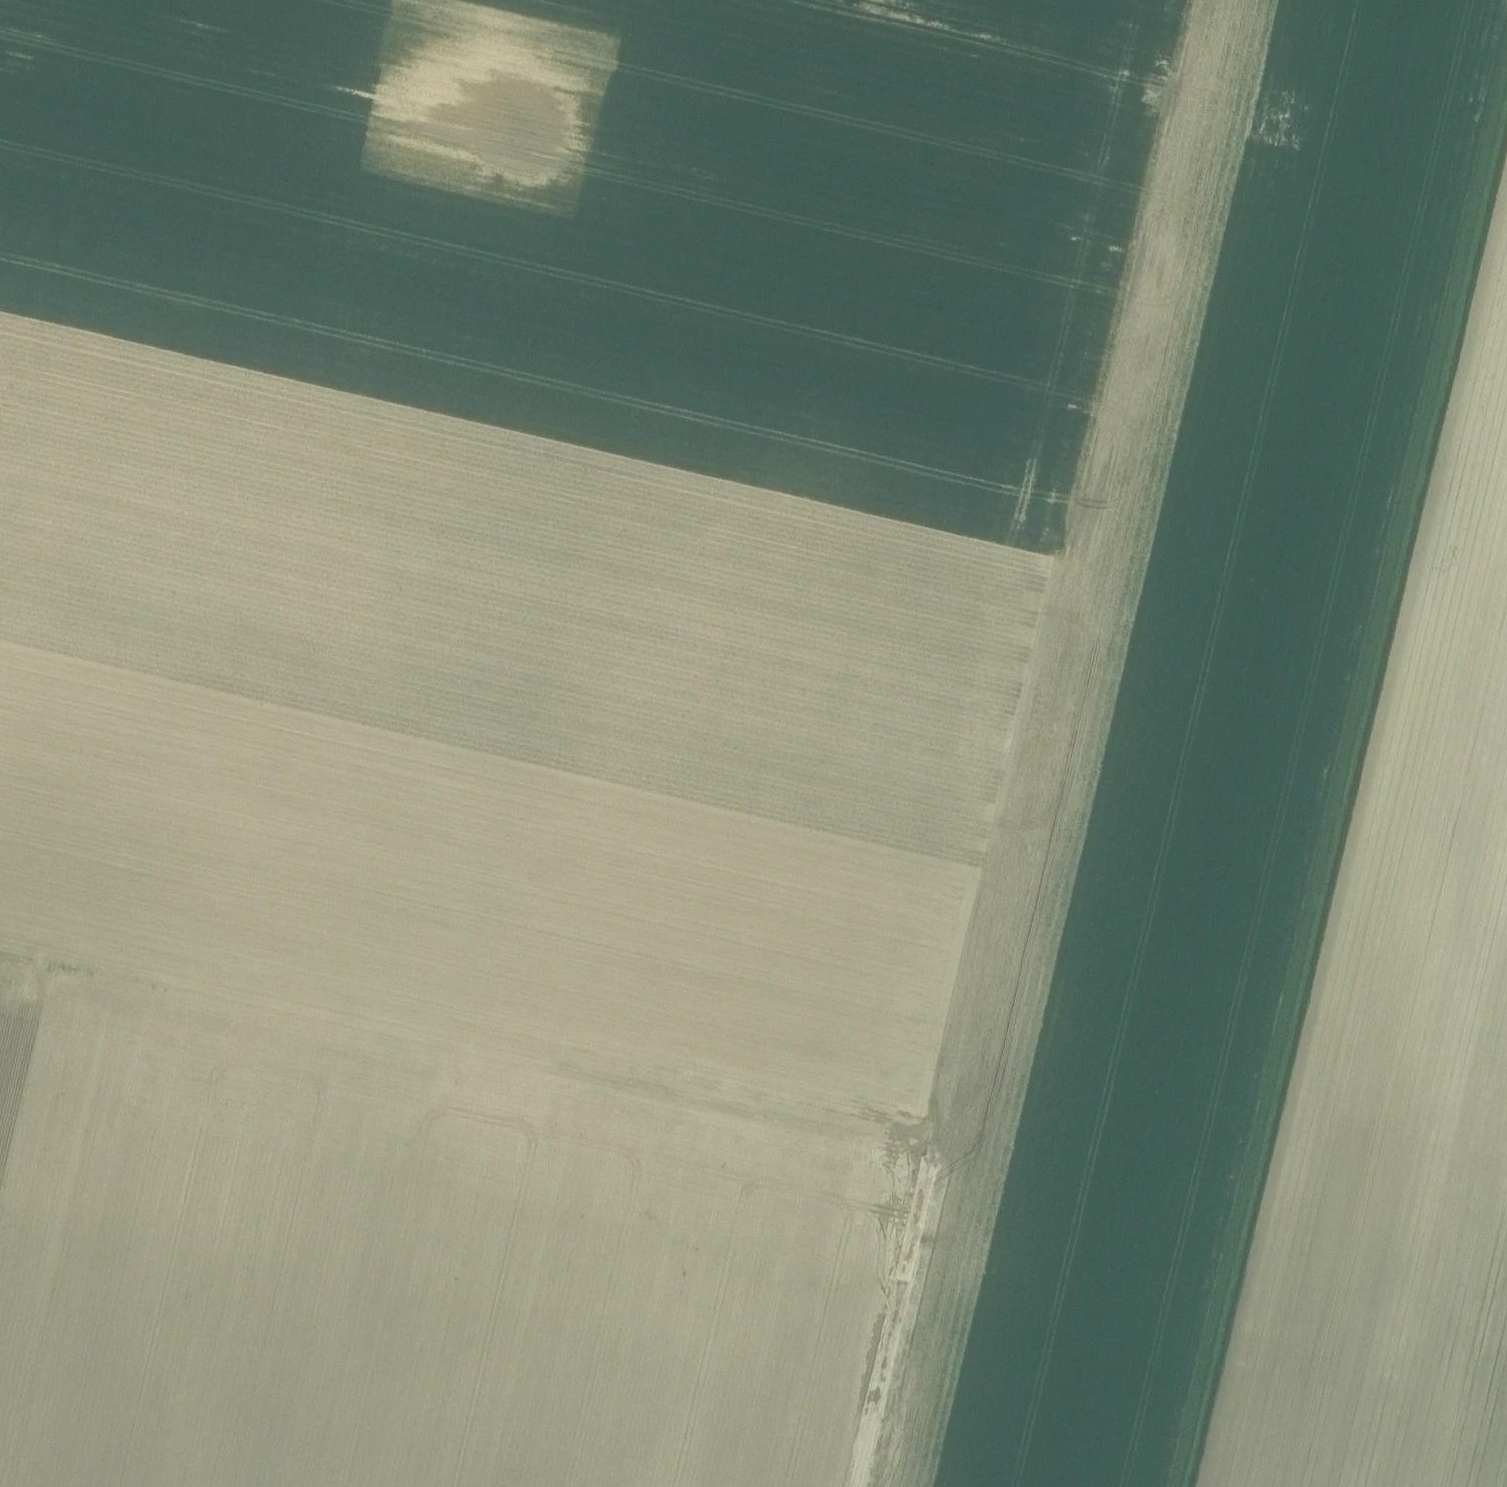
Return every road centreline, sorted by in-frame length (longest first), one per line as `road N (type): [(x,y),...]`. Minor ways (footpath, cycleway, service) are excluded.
road 1 (track): [(929,1155),(853,1486)]

